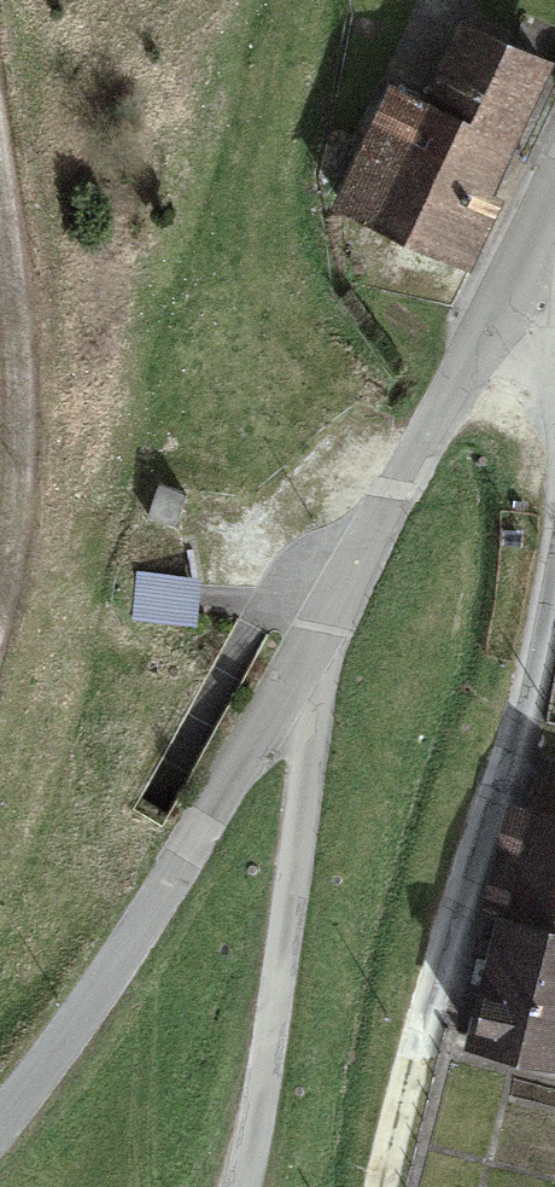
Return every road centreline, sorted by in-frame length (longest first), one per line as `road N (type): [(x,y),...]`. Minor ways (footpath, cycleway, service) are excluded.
road 1 (unclassified): [(0,1112),(153,907),(213,809),(419,449),(528,233)]
road 2 (residential): [(554,564),(427,1025)]
road 3 (track): [(0,216),(22,384),(0,585)]
road 4 (track): [(379,1186),(427,1025)]
road 5 (residential): [(528,233),(554,352)]

